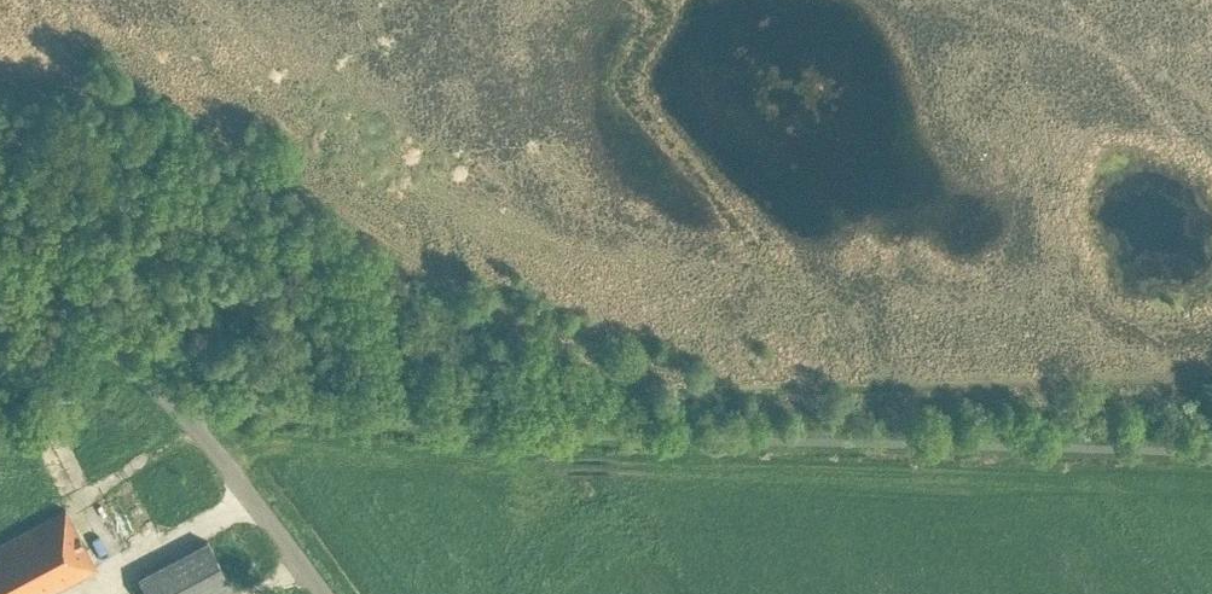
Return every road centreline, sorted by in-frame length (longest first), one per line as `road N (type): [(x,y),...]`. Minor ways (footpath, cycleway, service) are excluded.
road 1 (unclassified): [(326,593),(179,407),(57,304),(0,272)]

